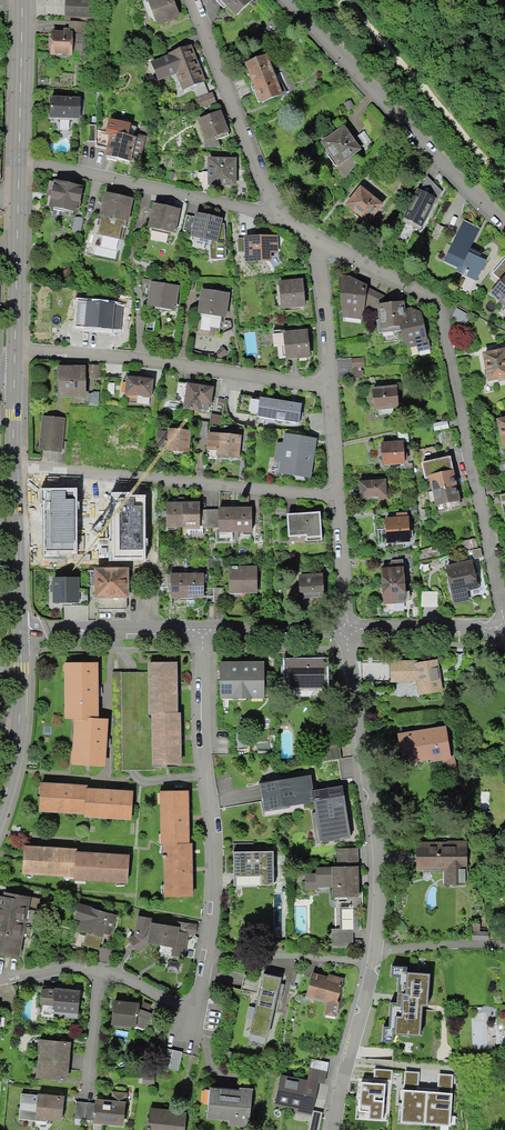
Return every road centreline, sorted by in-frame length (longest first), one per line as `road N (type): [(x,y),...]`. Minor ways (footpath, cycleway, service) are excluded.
road 1 (residential): [(350,631),(381,893),(376,949),(330,1129)]
road 2 (residential): [(99,970),(197,1010),(216,891),(203,630)]
road 3 (residential): [(316,236),(438,298),(504,617)]
road 4 (residential): [(14,466),(338,499)]
road 5 (residential): [(331,387),(141,359),(14,352)]
road 6 (residential): [(504,219),(289,0)]
road 7 (residential): [(19,160),(274,214)]
road 8 (track): [(339,0),(504,178)]
road 9 (residential): [(274,214),(195,0)]
road 10 (residential): [(20,632),(203,630)]
road 11 (secondary): [(0,809),(18,729),(20,632)]
road 12 (secondary): [(20,632),(14,466)]
road 13 (secondary): [(19,160),(22,0)]
road 14 (residential): [(350,631),(504,632)]
road 15 (residential): [(331,387),(316,236)]
road 16 (secondary): [(14,352),(18,201)]
road 17 (residential): [(203,630),(350,631)]
road 18 (residential): [(338,499),(350,631)]

